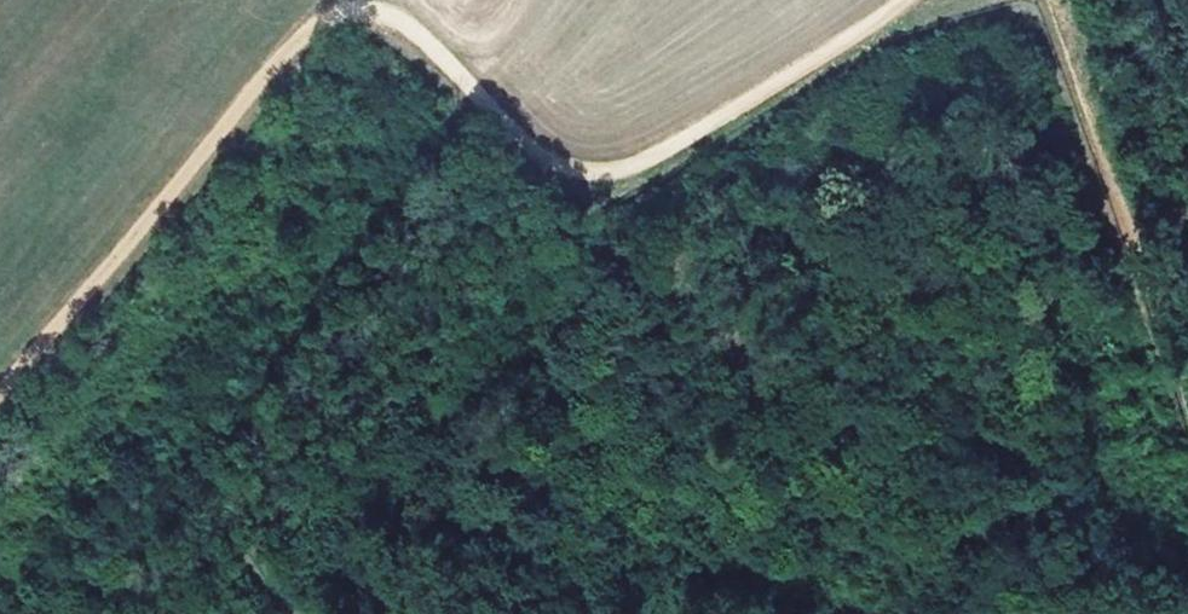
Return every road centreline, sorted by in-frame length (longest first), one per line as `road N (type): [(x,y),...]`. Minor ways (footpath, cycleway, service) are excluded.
road 1 (track): [(206,613),(666,140)]
road 2 (track): [(897,0),(666,140),(598,160),(551,147),(380,0)]
road 3 (track): [(338,0),(295,32),(0,377)]
road 4 (track): [(1015,0),(1042,6),(1187,435)]

